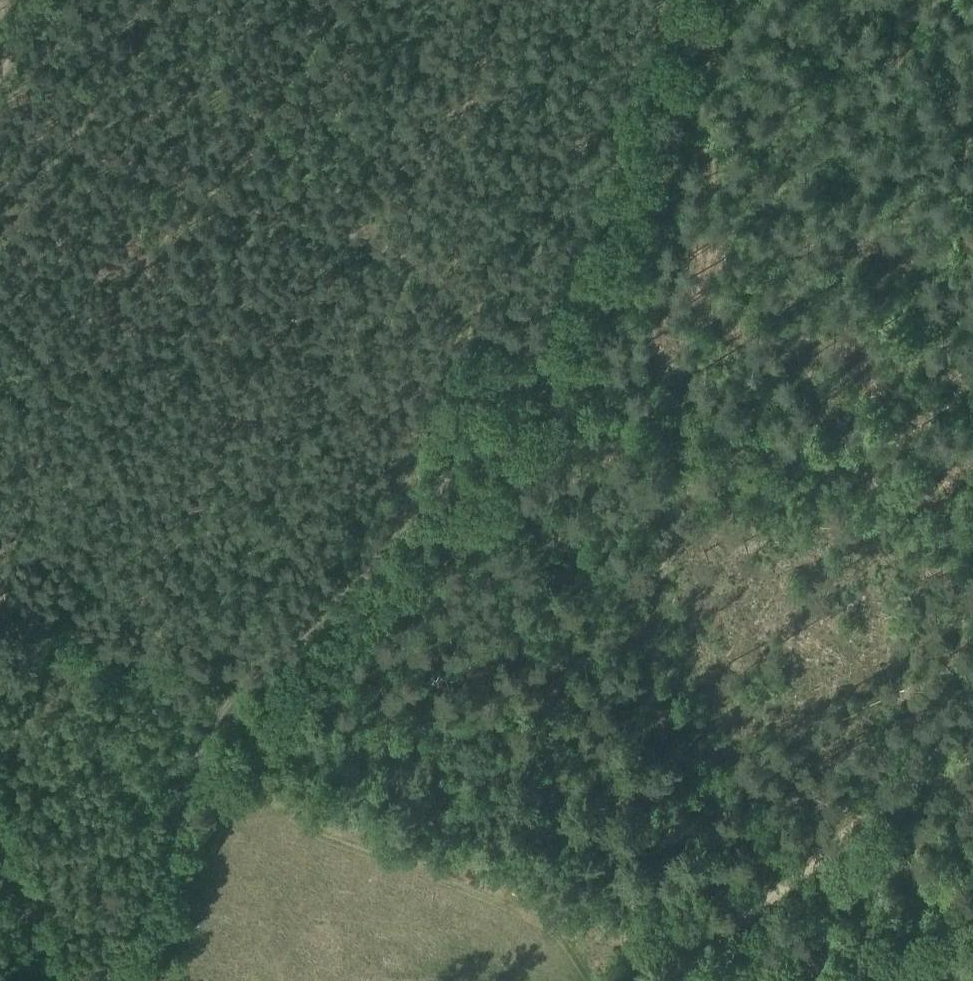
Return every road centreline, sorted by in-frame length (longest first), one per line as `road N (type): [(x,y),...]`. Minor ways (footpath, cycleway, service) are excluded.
road 1 (track): [(663,980),(972,705)]
road 2 (track): [(0,869),(49,980)]

